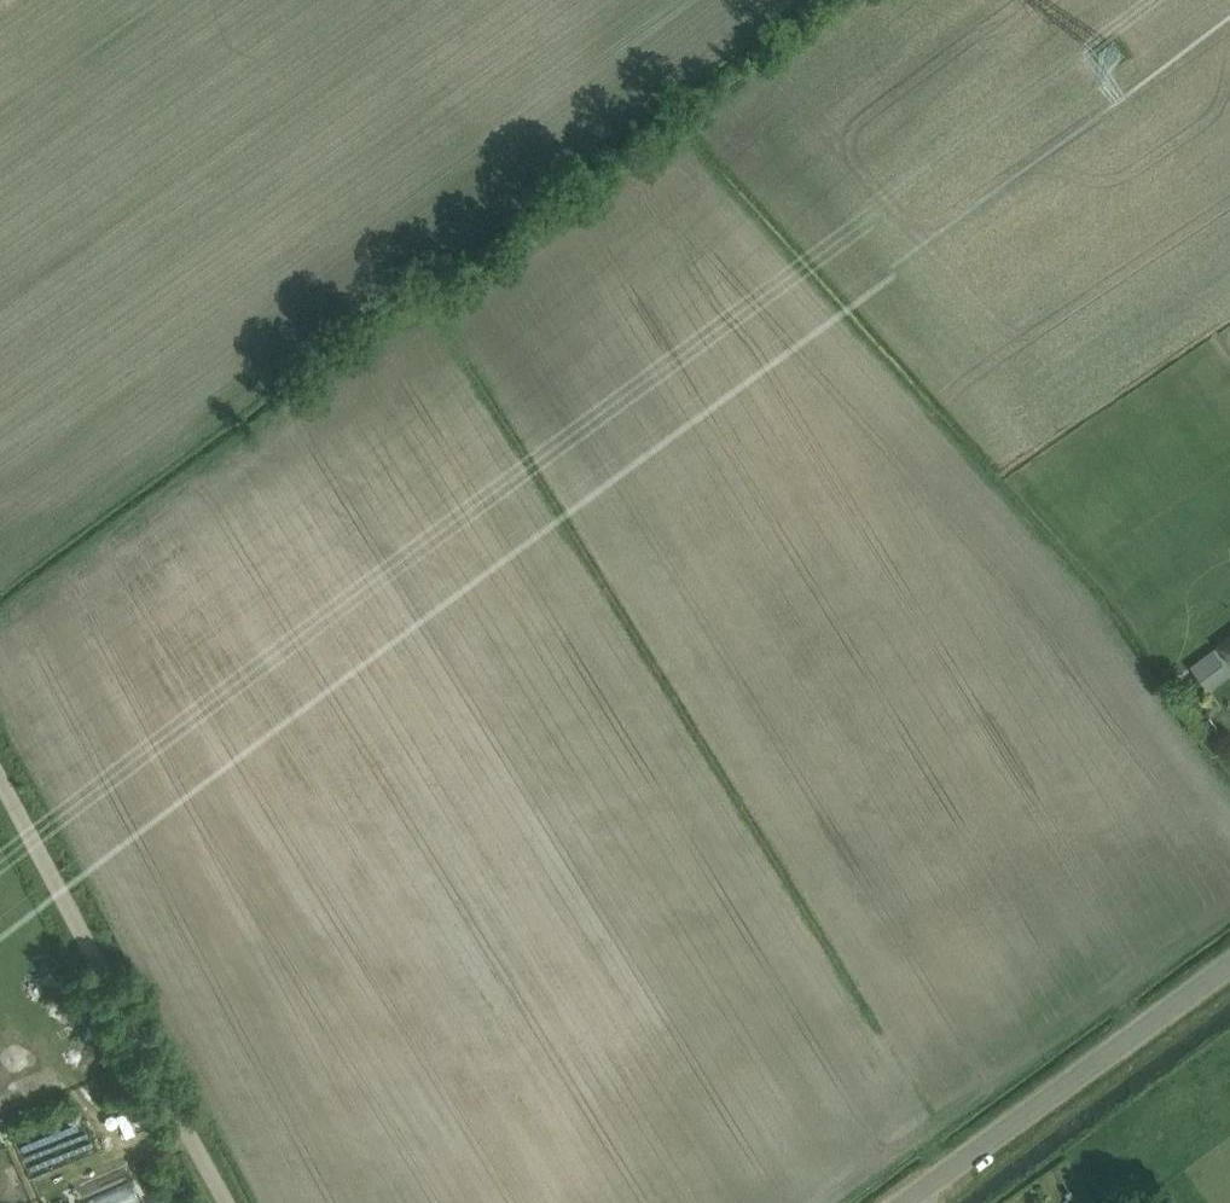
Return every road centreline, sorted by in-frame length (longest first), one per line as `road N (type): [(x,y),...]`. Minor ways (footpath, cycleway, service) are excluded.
road 1 (unclassified): [(0,779),(231,1202)]
road 2 (unclassified): [(901,1202),(1229,963)]

